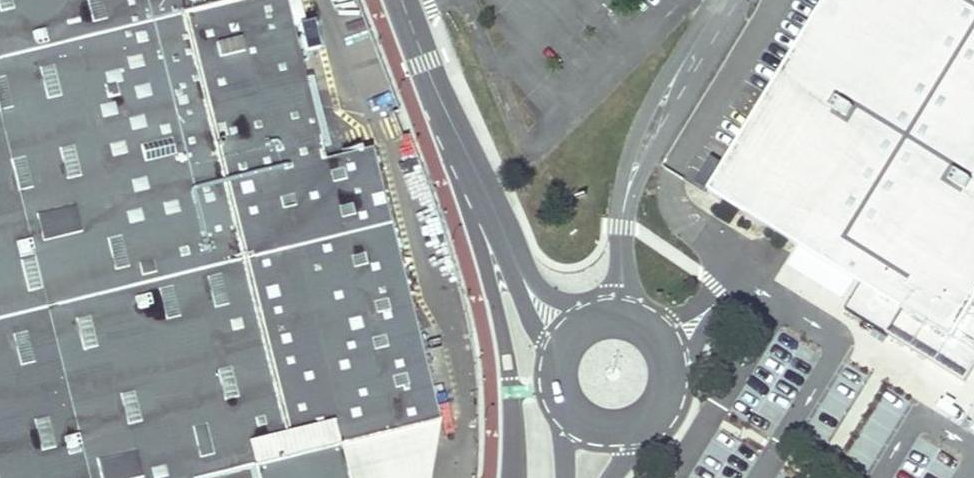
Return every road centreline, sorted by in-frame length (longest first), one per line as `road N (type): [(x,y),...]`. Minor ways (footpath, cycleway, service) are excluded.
road 1 (unclassified): [(475,195),(507,352),(514,477)]
road 2 (unclassified): [(647,423),(669,392),(672,373),(650,329),(599,318),(559,353)]
road 3 (unclassified): [(403,0),(475,195)]
road 4 (unclassified): [(475,195),(559,353)]

